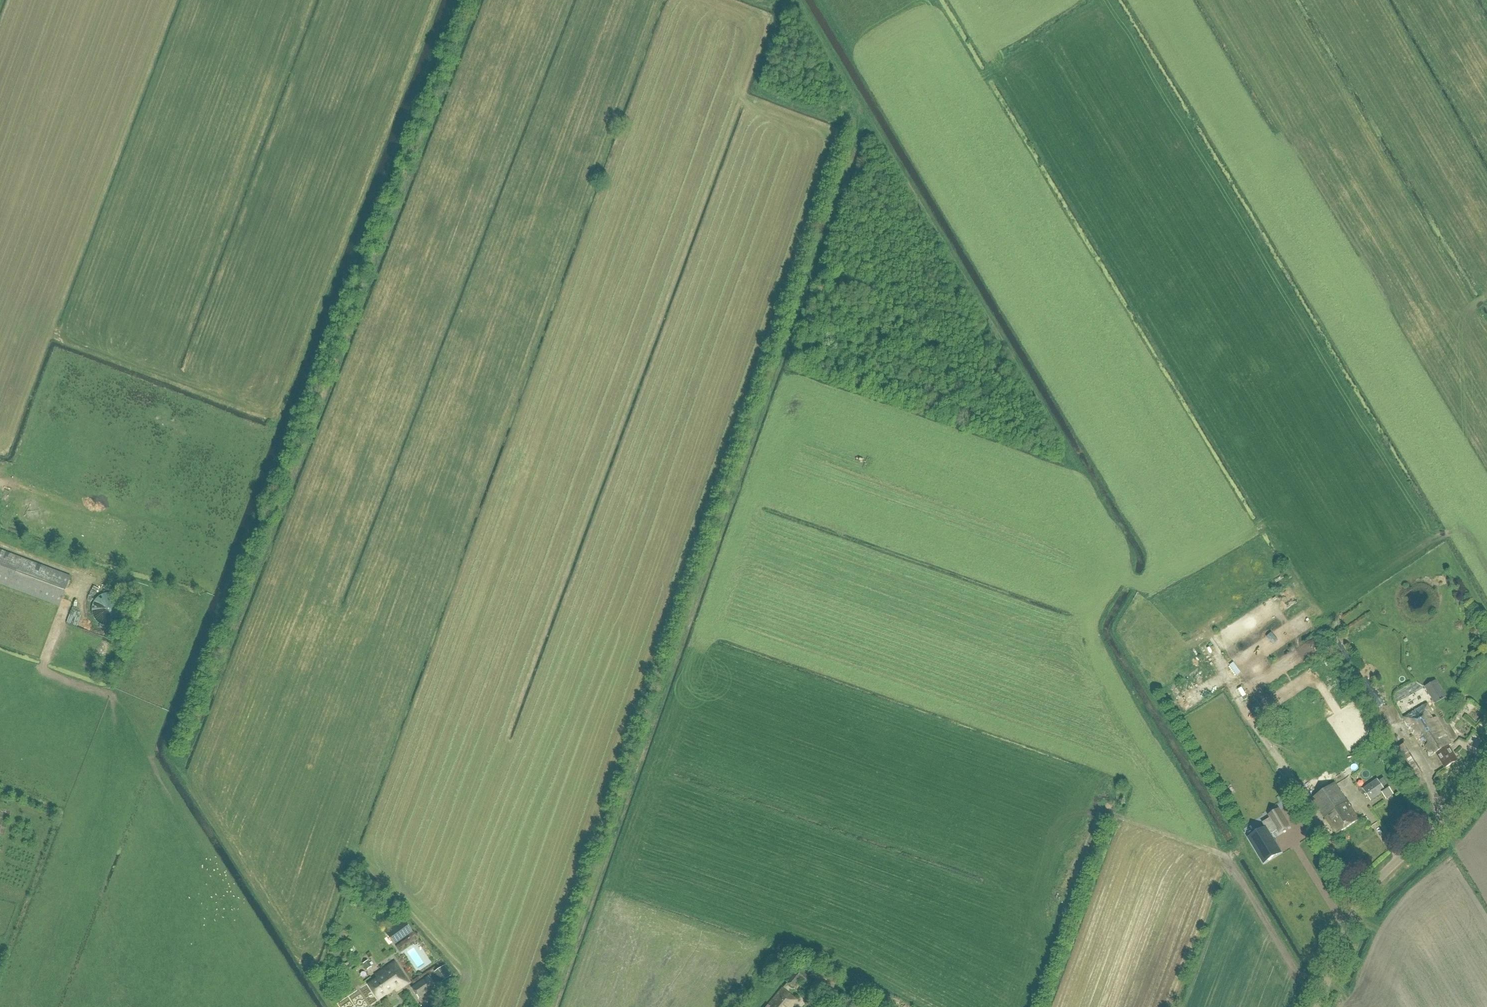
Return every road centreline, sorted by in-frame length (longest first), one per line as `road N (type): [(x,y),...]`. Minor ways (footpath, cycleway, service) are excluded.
road 1 (track): [(859,111),(551,1006)]
road 2 (unclassified): [(1317,1006),(1353,909),(1465,795),(1486,763)]
road 3 (track): [(795,0),(859,111)]

